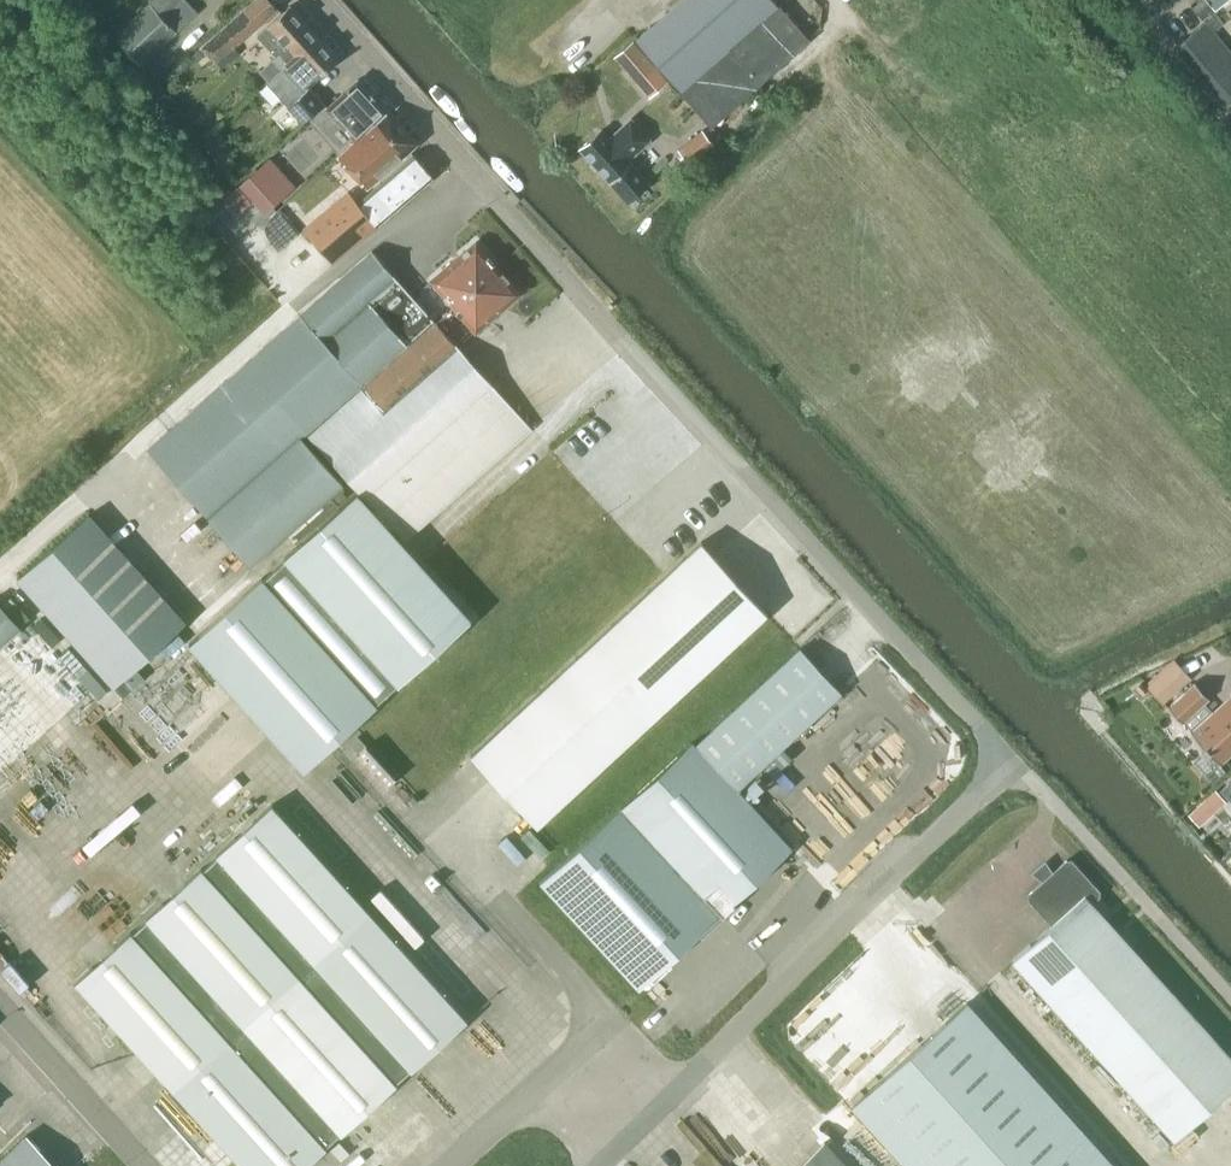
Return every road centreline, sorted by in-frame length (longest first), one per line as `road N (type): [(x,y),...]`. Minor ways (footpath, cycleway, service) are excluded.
road 1 (unclassified): [(1013,760),(321,0)]
road 2 (unclassified): [(631,1137),(1013,760)]
road 3 (unclassified): [(1230,997),(1013,760)]
road 4 (unclassified): [(139,1165),(0,1012)]
road 5 (unclassified): [(451,1165),(562,1064)]

